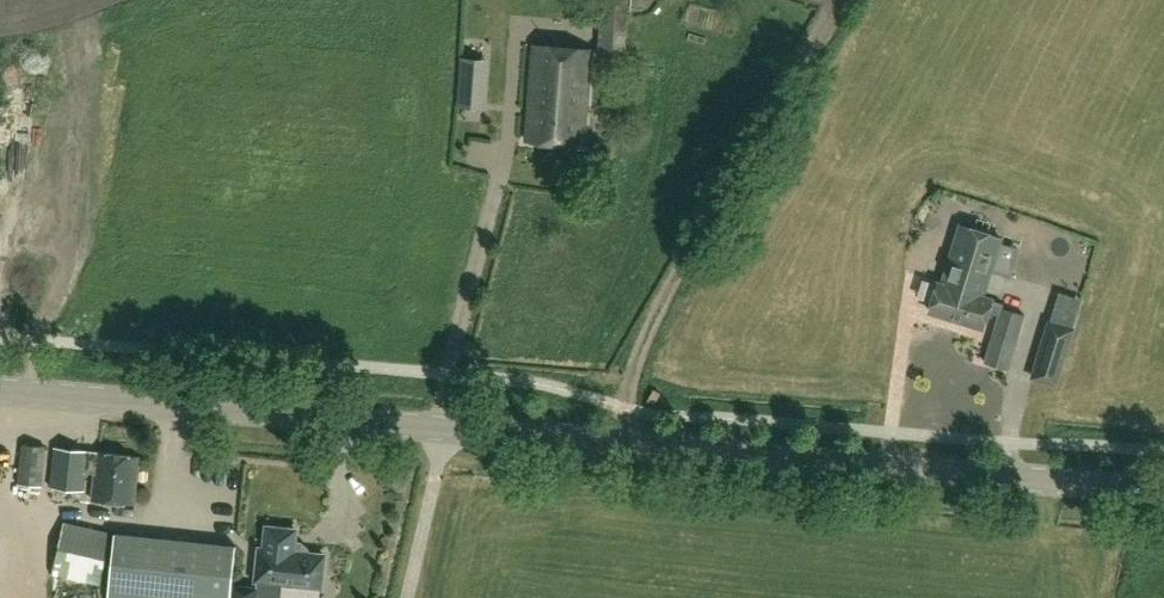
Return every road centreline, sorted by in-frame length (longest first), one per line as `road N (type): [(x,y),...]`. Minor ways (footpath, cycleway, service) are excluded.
road 1 (tertiary): [(1163,489),(0,385)]

